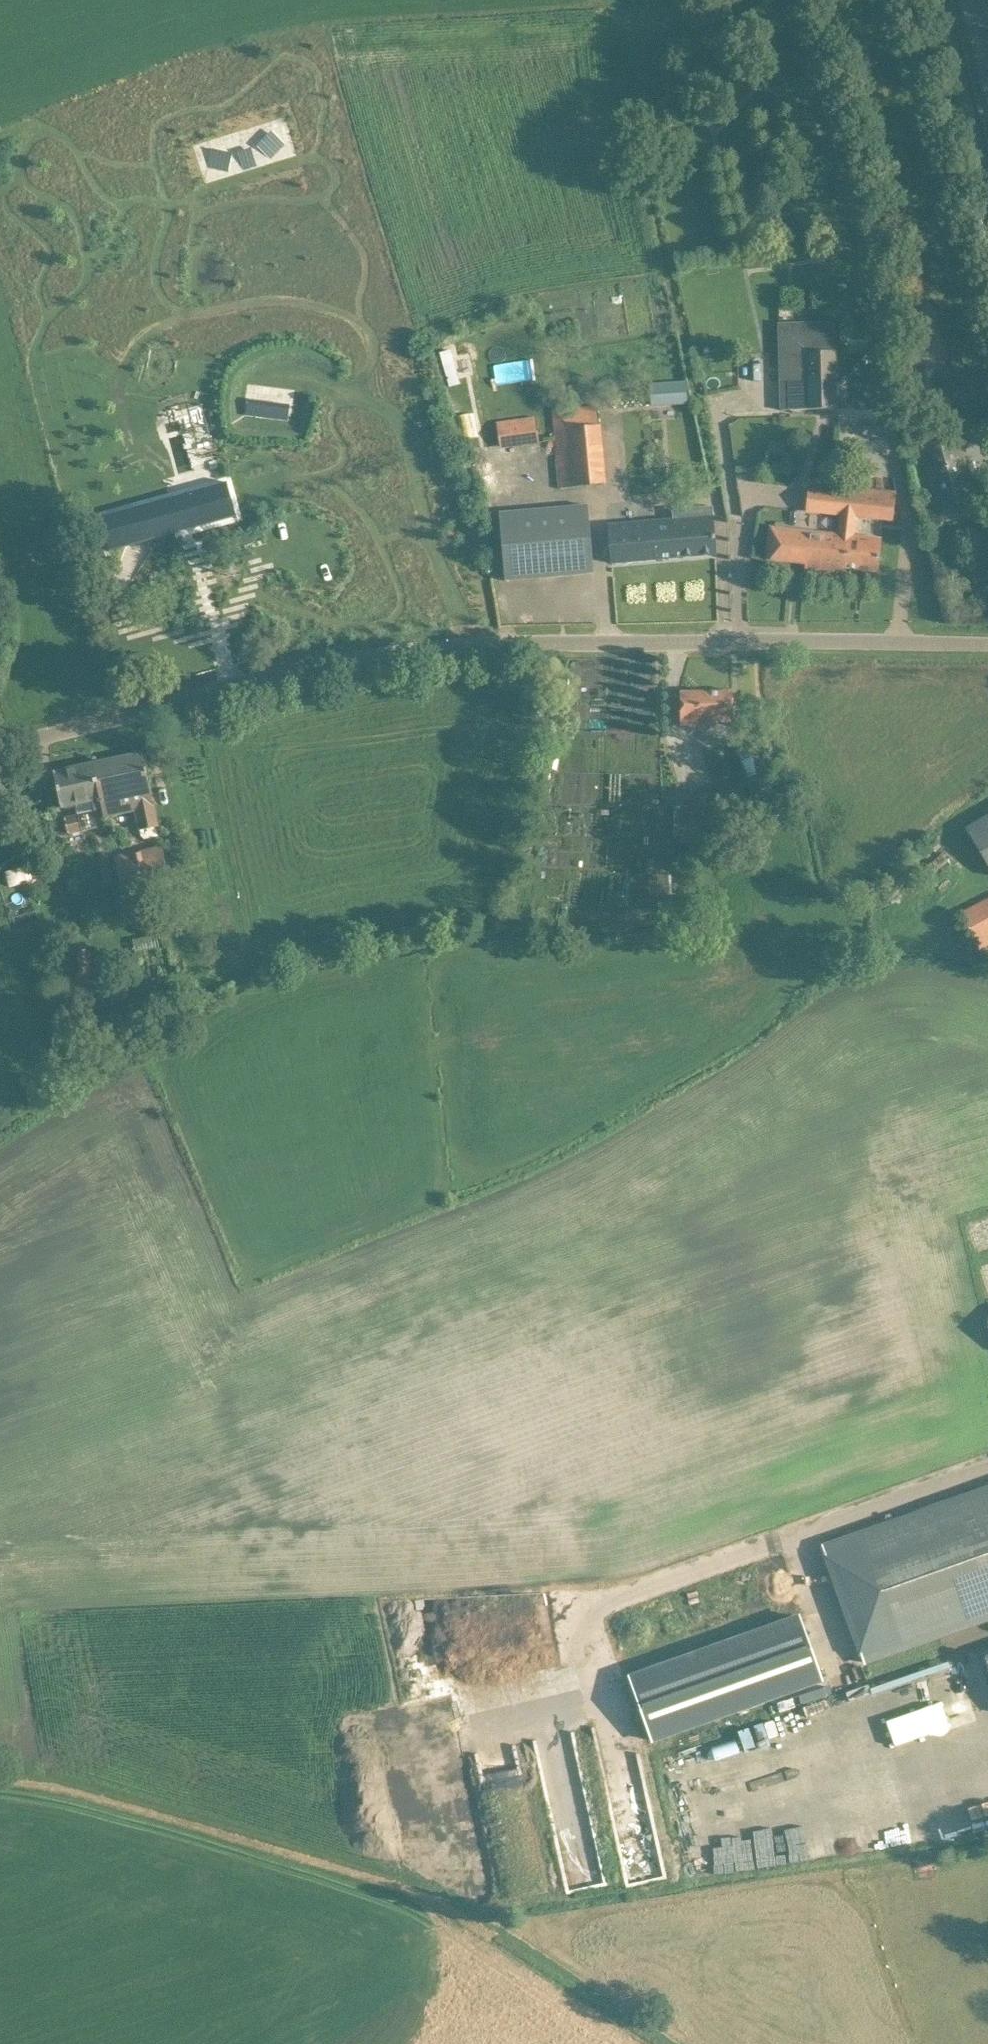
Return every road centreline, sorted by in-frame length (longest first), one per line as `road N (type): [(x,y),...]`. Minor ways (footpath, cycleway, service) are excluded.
road 1 (unclassified): [(0,747),(346,658),(445,645),(987,644)]

